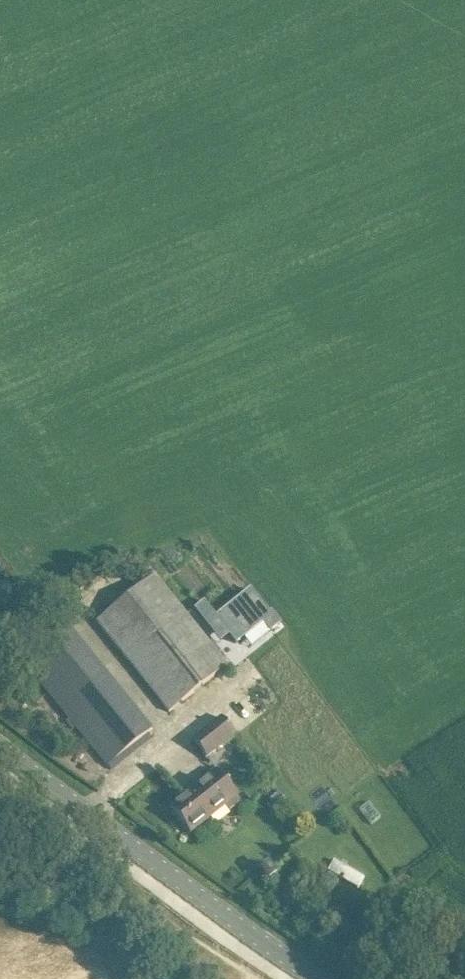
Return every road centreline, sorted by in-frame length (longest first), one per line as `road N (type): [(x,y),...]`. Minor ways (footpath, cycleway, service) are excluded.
road 1 (tertiary): [(319,978),(0,746)]

